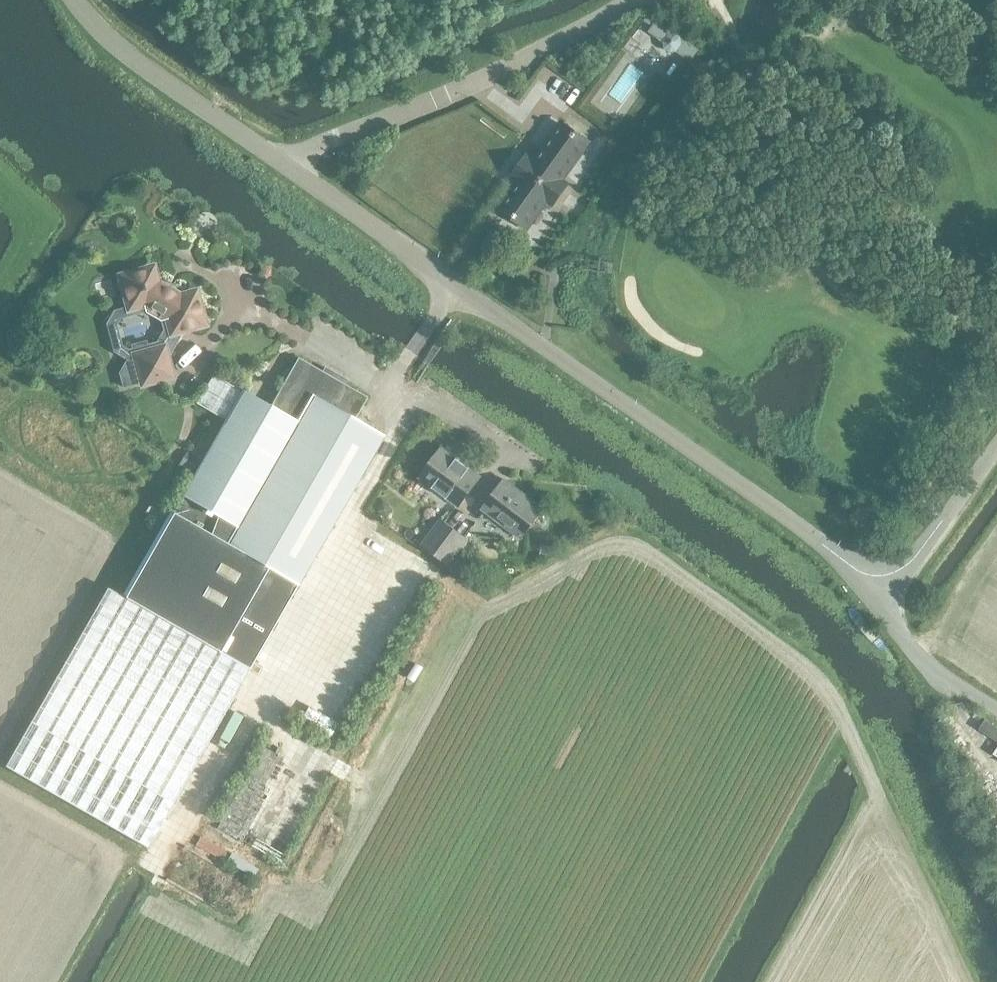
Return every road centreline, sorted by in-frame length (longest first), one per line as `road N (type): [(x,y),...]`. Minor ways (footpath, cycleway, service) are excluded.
road 1 (unclassified): [(879,576),(852,569),(284,160)]
road 2 (unclassified): [(284,160),(461,91),(625,0)]
road 3 (unclassified): [(284,160),(125,49),(89,0)]
road 4 (unclassified): [(996,713),(936,674),(898,637),(879,576)]
road 5 (unclassified): [(879,576),(910,564),(996,445)]

